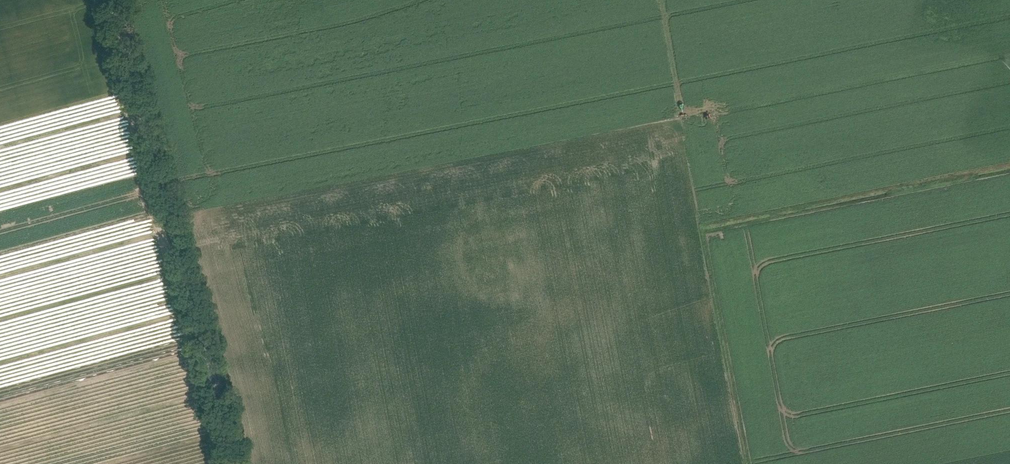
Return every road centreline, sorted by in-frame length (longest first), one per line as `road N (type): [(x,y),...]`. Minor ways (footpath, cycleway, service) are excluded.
road 1 (tertiary): [(237,463),(116,0)]

